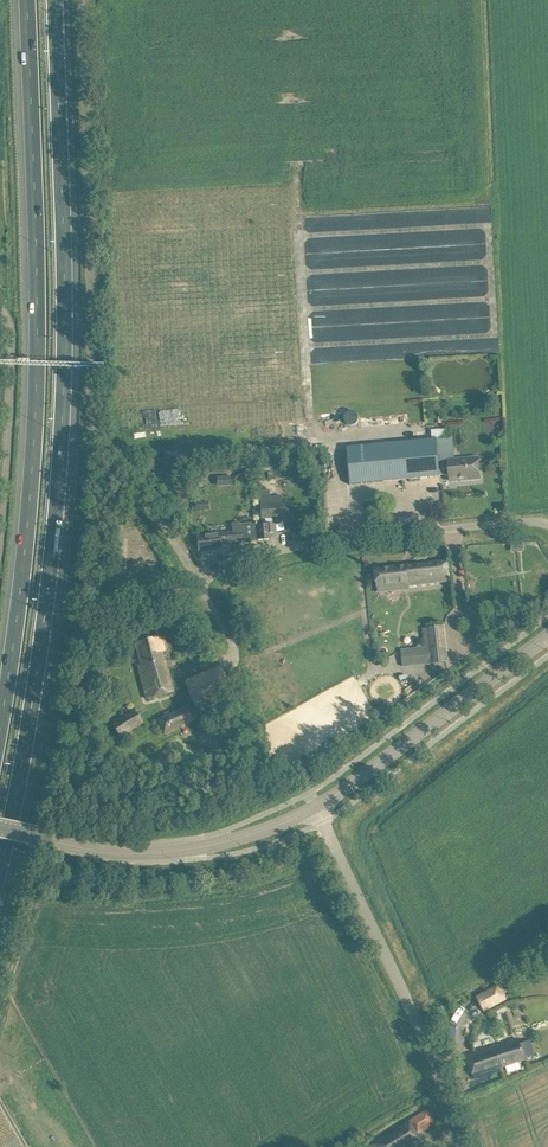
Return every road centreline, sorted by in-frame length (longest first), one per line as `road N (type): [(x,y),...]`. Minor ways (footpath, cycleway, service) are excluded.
road 1 (motorway): [(0,867),(32,701),(61,447),(65,277),(55,0)]
road 2 (motorway): [(27,0),(34,442),(0,728)]
road 3 (unclassified): [(199,584),(91,422),(81,0)]
road 4 (track): [(0,1048),(47,869),(147,879),(227,873),(329,832)]
road 5 (unclassified): [(460,1146),(418,1019),(316,807)]
road 6 (unclassified): [(547,525),(337,541),(249,558),(199,584)]
road 7 (tertiary): [(316,807),(547,636)]
road 8 (tertiary): [(53,841),(122,854),(183,851),(245,837),(316,807)]
road 9 (unclassified): [(0,575),(12,347),(0,317)]

